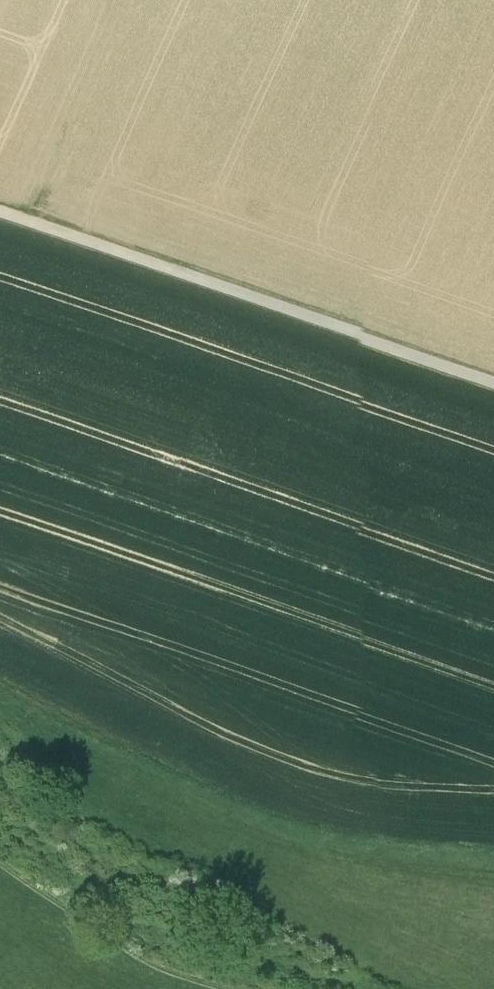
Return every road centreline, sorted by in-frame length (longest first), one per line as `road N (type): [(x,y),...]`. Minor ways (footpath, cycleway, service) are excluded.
road 1 (unclassified): [(0,209),(493,377)]

